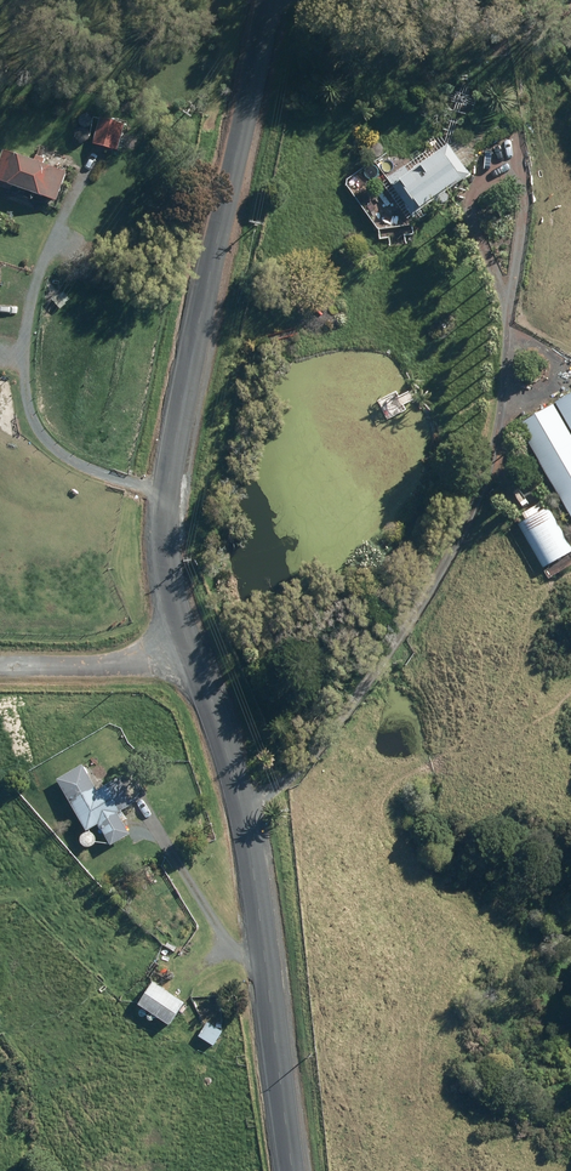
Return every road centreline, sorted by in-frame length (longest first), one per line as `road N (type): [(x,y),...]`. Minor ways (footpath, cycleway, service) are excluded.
road 1 (unclassified): [(270,0),(173,454),(165,546),(232,753),(293,1170)]
road 2 (track): [(200,661),(0,659)]

